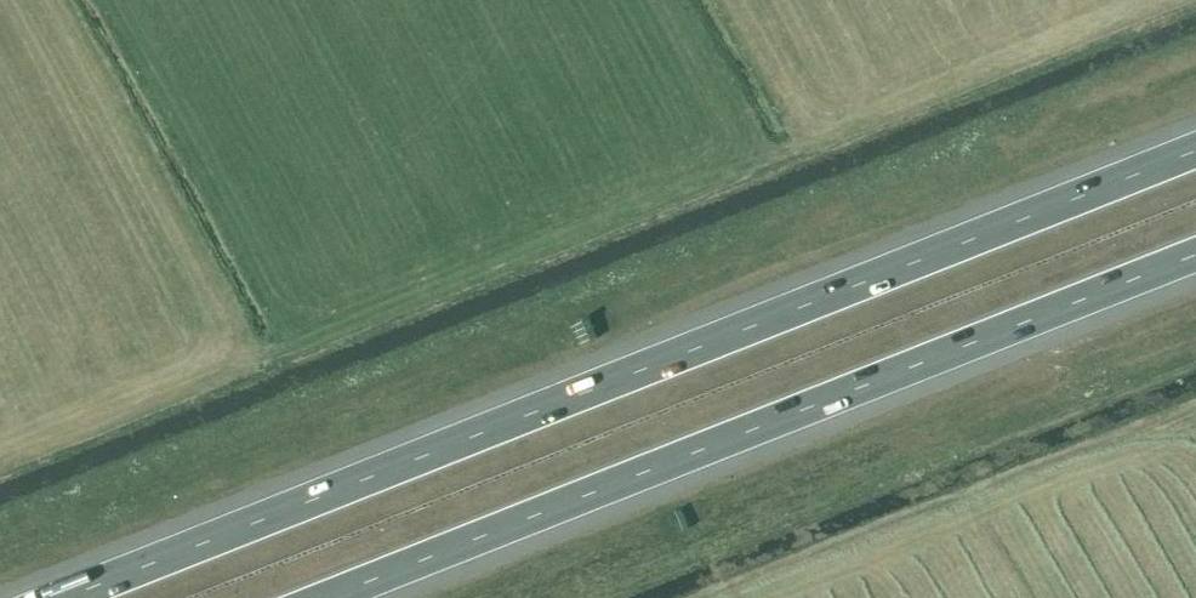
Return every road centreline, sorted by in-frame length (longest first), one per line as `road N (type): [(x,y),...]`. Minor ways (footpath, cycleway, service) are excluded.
road 1 (motorway): [(1195,150),(62,597)]
road 2 (motorway): [(328,597),(1195,255)]

